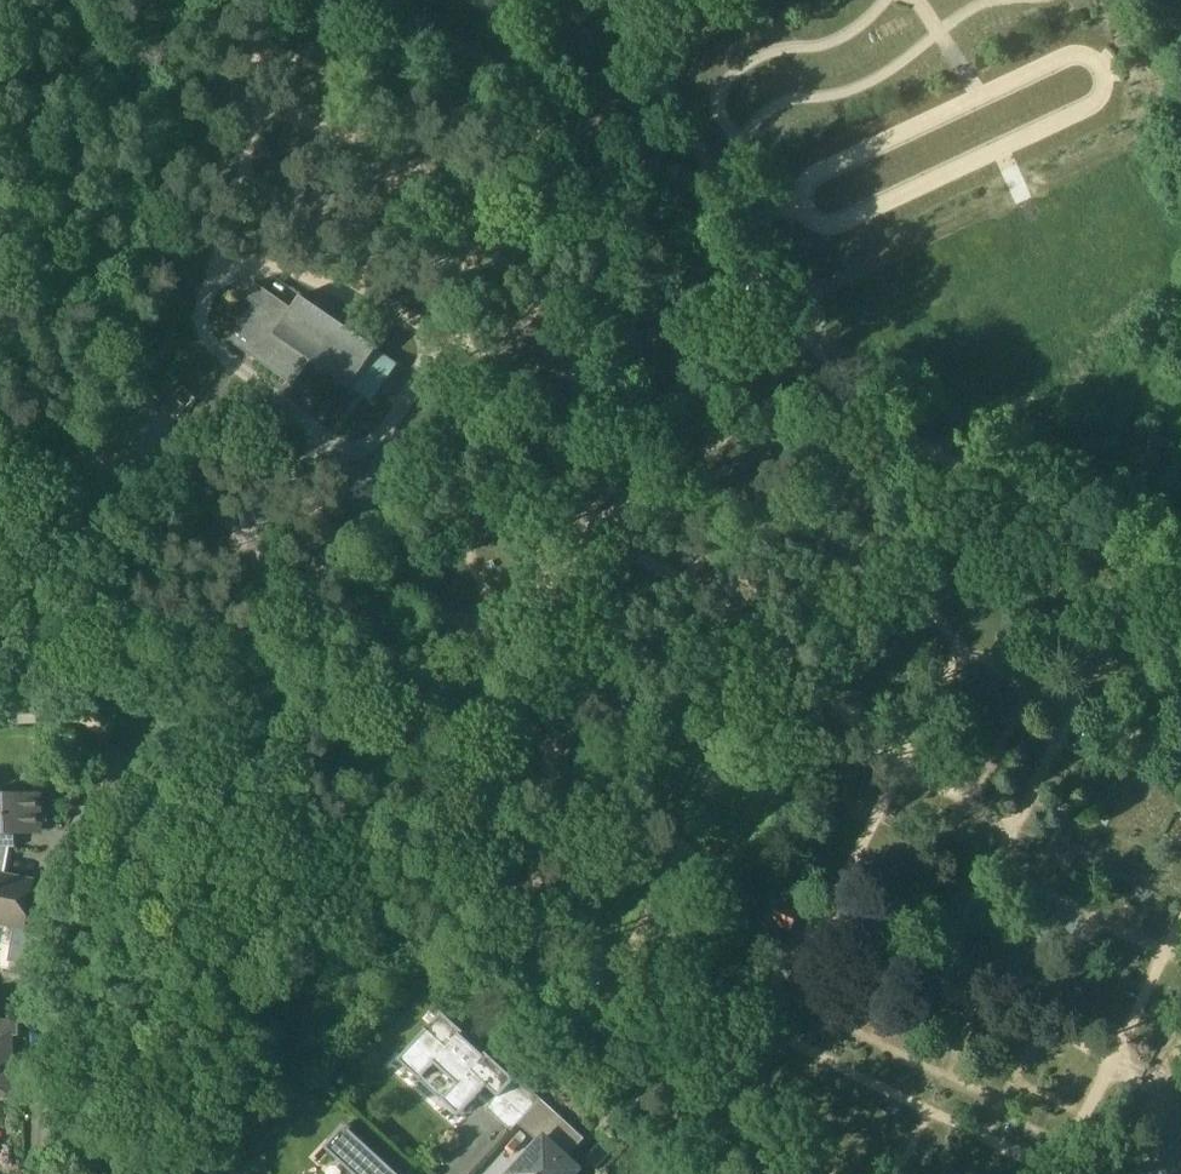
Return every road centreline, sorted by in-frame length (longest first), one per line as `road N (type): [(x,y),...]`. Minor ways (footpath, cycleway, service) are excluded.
road 1 (residential): [(0,717),(77,719),(94,733),(103,759),(60,872),(40,1173)]

